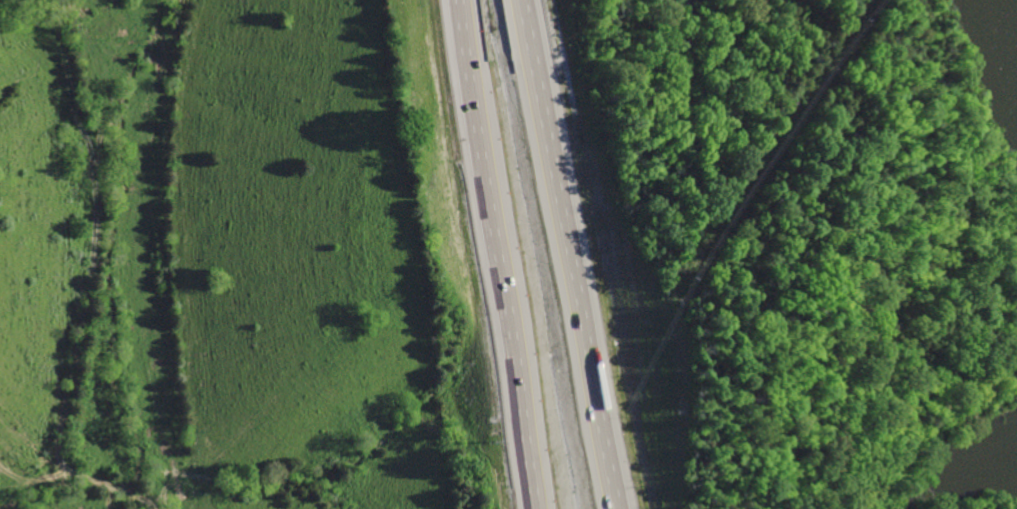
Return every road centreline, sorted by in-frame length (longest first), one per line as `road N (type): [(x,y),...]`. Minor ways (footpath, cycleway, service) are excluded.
road 1 (track): [(161,508),(141,492),(72,472),(60,456),(100,184),(75,103),(61,25),(67,0)]
road 2 (motorway): [(618,508),(525,0)]
road 3 (motorway): [(457,0),(531,508)]

